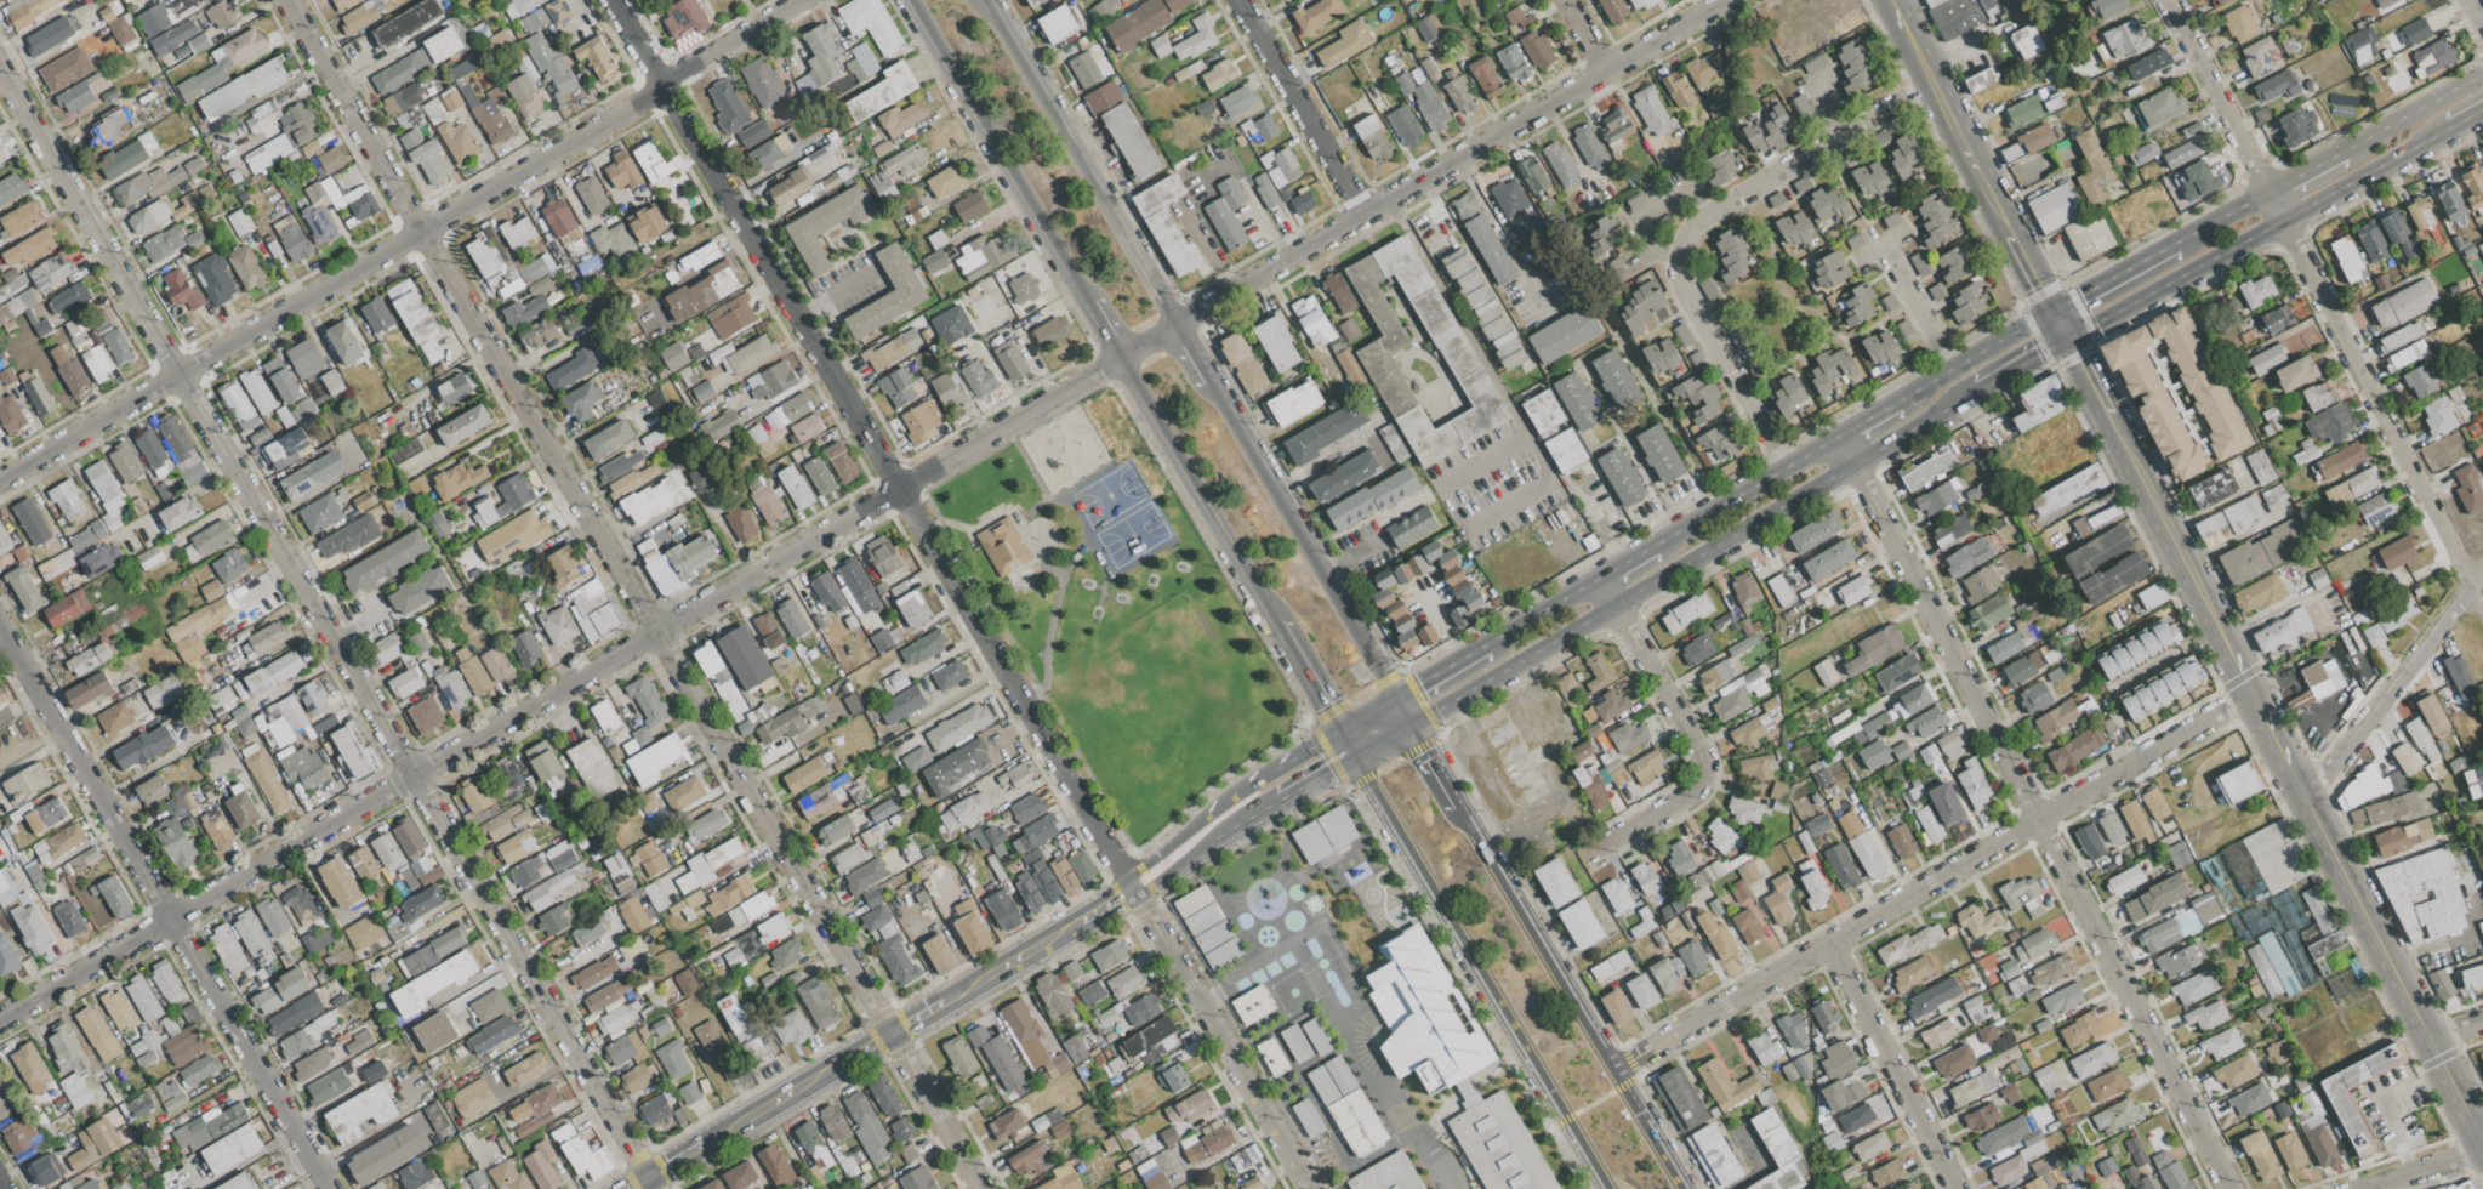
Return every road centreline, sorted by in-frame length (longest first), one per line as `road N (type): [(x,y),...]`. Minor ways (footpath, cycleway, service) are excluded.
road 1 (residential): [(0,66),(656,1188)]
road 2 (residential): [(423,233),(983,1188)]
road 3 (residential): [(1838,437),(2230,1188)]
road 4 (residential): [(904,485),(1311,1188)]
road 5 (residential): [(0,1020),(661,631)]
road 6 (residential): [(1611,1071),(2251,696)]
road 7 (primary): [(1354,757),(1977,391)]
road 8 (residential): [(1120,358),(1723,0)]
road 9 (residential): [(0,622),(329,1188)]
road 10 (primary): [(1137,888),(628,1188)]
road 11 (residential): [(615,0),(904,485)]
road 12 (residential): [(1937,91),(1709,216),(1690,239),(1681,262),(1685,288),(1790,465)]
road 13 (residential): [(661,631),(1120,358)]
road 14 (secondary): [(1354,757),(1606,1188)]
road 15 (residential): [(0,481),(423,233)]
road 16 (secondary): [(1680,1188),(1454,806)]
road 17 (residential): [(423,233),(799,0)]
road 18 (residential): [(2286,217),(2482,603)]
road 19 (secondary): [(2293,774),(2482,1141)]
road 20 (secondary): [(1173,326),(982,0)]
road 21 (secondary): [(1393,700),(1206,383)]
road 22 (residential): [(1598,579),(1699,746),(1704,772),(1695,791),(1598,847)]
road 23 (secondary): [(909,0),(1087,303)]
road 24 (secondary): [(1120,358),(1275,624)]
road 25 (residential): [(2305,797),(2482,569)]
road 26 (residential): [(1829,946),(1958,1188)]
road 27 (residential): [(286,0),(423,233)]
road 28 (primary): [(2063,340),(2286,217)]
road 29 (residential): [(1241,0),(1367,216)]
road 30 (primary): [(1838,437),(1652,546)]
road 31 (primary): [(1393,700),(1213,818)]
road 32 (residential): [(2174,0),(2271,188)]
road 33 (primary): [(2286,217),(2447,127)]
road 34 (primary): [(2049,312),(1892,404)]
road 35 (primary): [(2482,74),(2342,149)]
road 36 (primary): [(2176,240),(2049,312)]
road 37 (primary): [(1598,579),(1475,652)]
road 38 (residential): [(1958,365),(1885,243)]
road 39 (secondary): [(2228,650),(2293,774)]
road 40 (secondary): [(1275,624),(1339,733)]
road 41 (residential): [(2365,1188),(2482,1149)]

